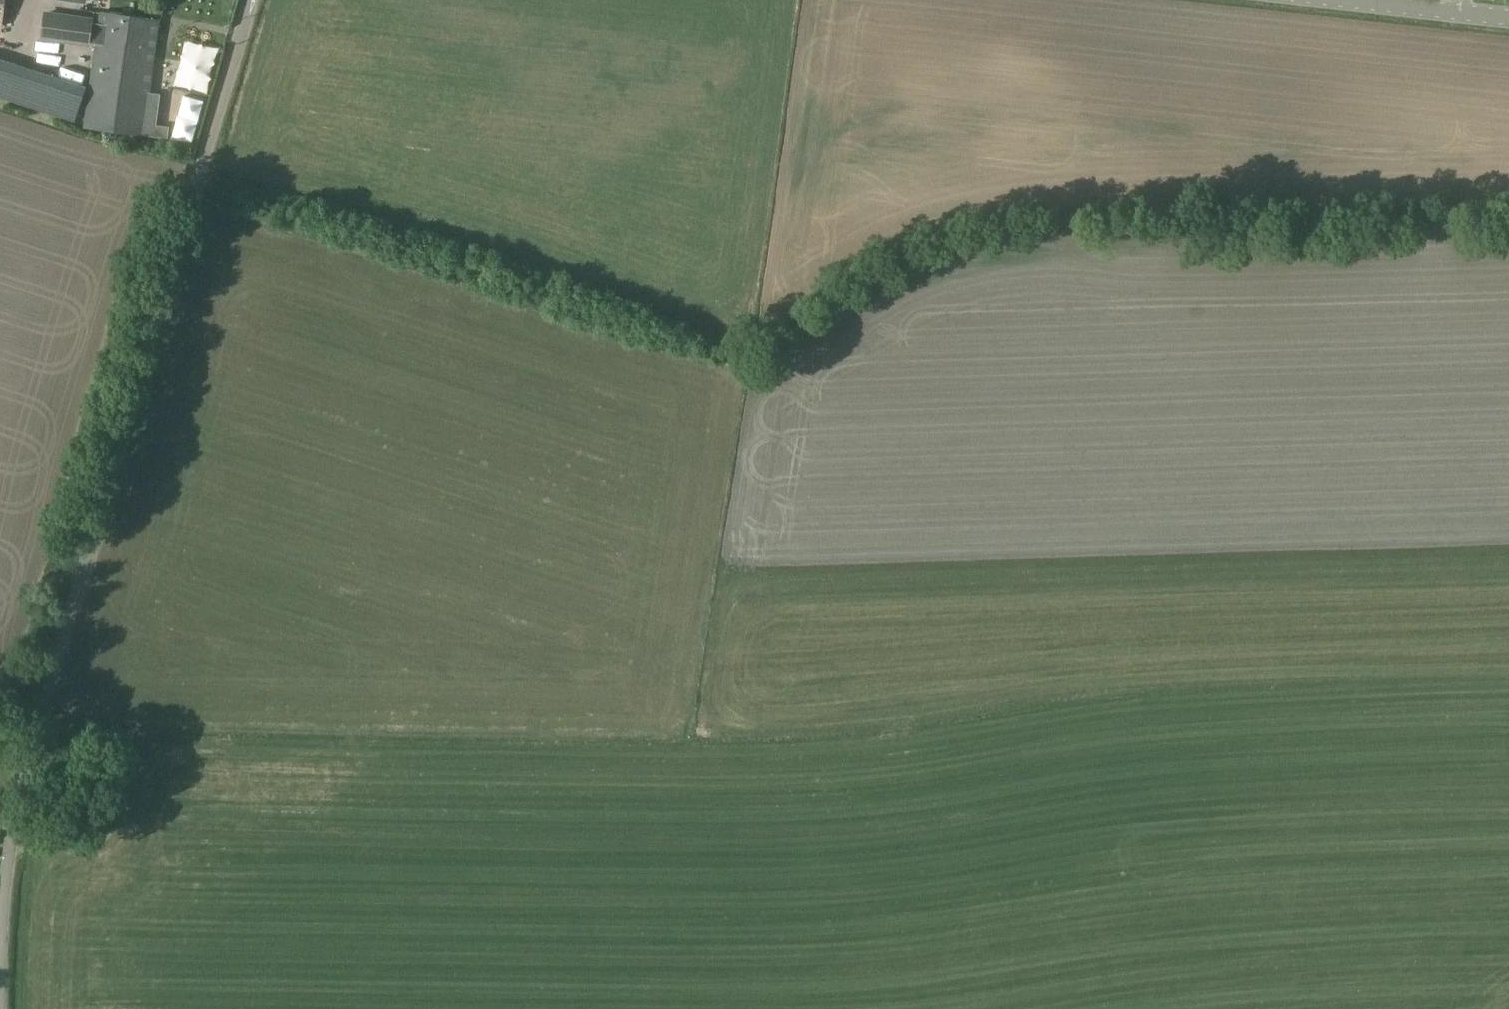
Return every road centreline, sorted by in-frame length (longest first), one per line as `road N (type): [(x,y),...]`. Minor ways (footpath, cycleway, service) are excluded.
road 1 (unclassified): [(0,919),(13,805),(253,0)]
road 2 (tertiary): [(1334,0),(1508,20)]

